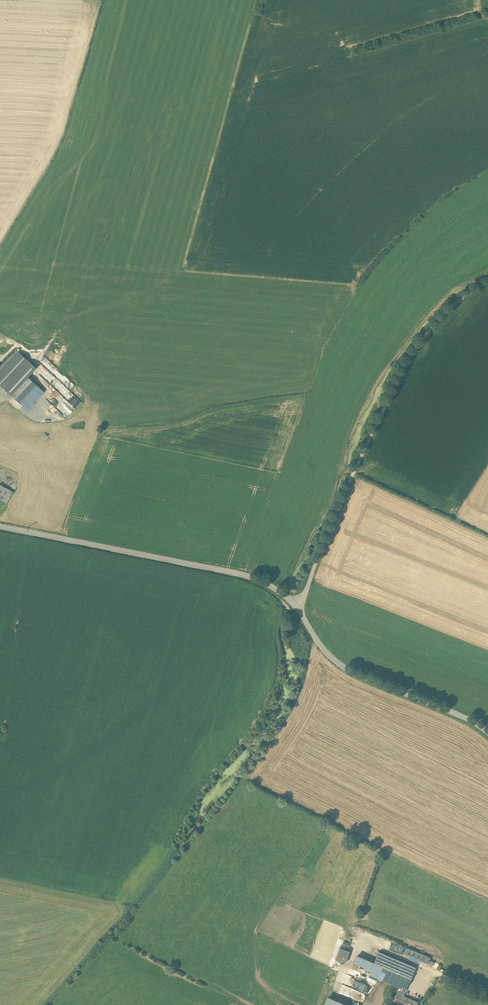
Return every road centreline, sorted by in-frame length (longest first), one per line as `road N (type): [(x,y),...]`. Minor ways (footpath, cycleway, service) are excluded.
road 1 (unclassified): [(487,284),(443,312),(406,360),(297,606)]
road 2 (tertiary): [(297,606),(236,572),(0,526)]
road 3 (tertiary): [(487,731),(336,661),(297,606)]

